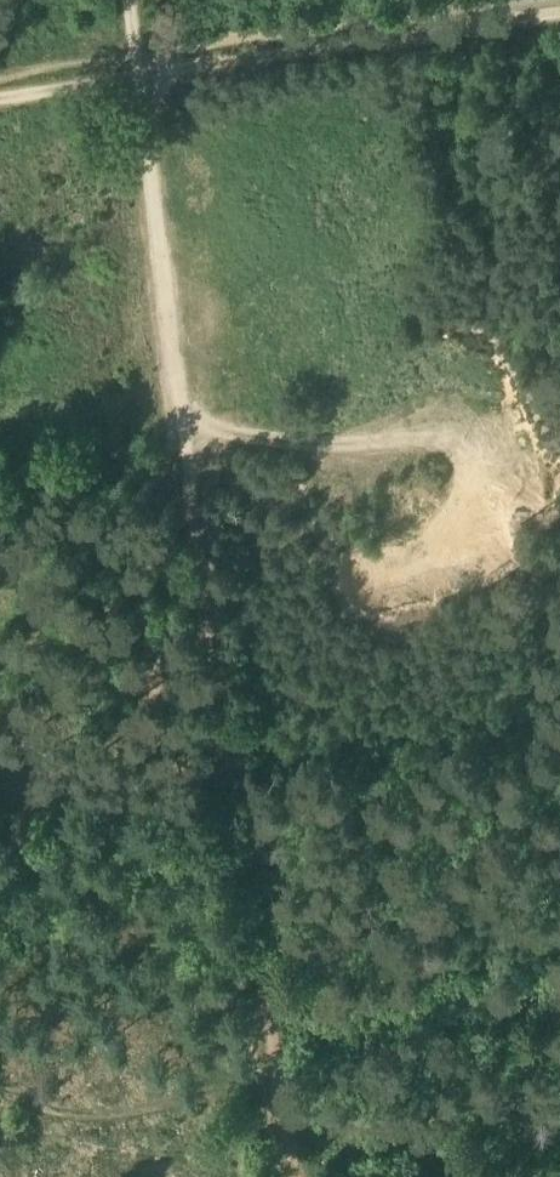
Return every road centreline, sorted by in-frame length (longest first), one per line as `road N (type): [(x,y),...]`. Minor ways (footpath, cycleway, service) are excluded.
road 1 (track): [(299,1176),(201,433)]
road 2 (track): [(559,9),(0,95)]
road 3 (track): [(201,433),(151,73),(138,54)]
road 4 (track): [(287,1087),(99,1116),(0,1093)]

